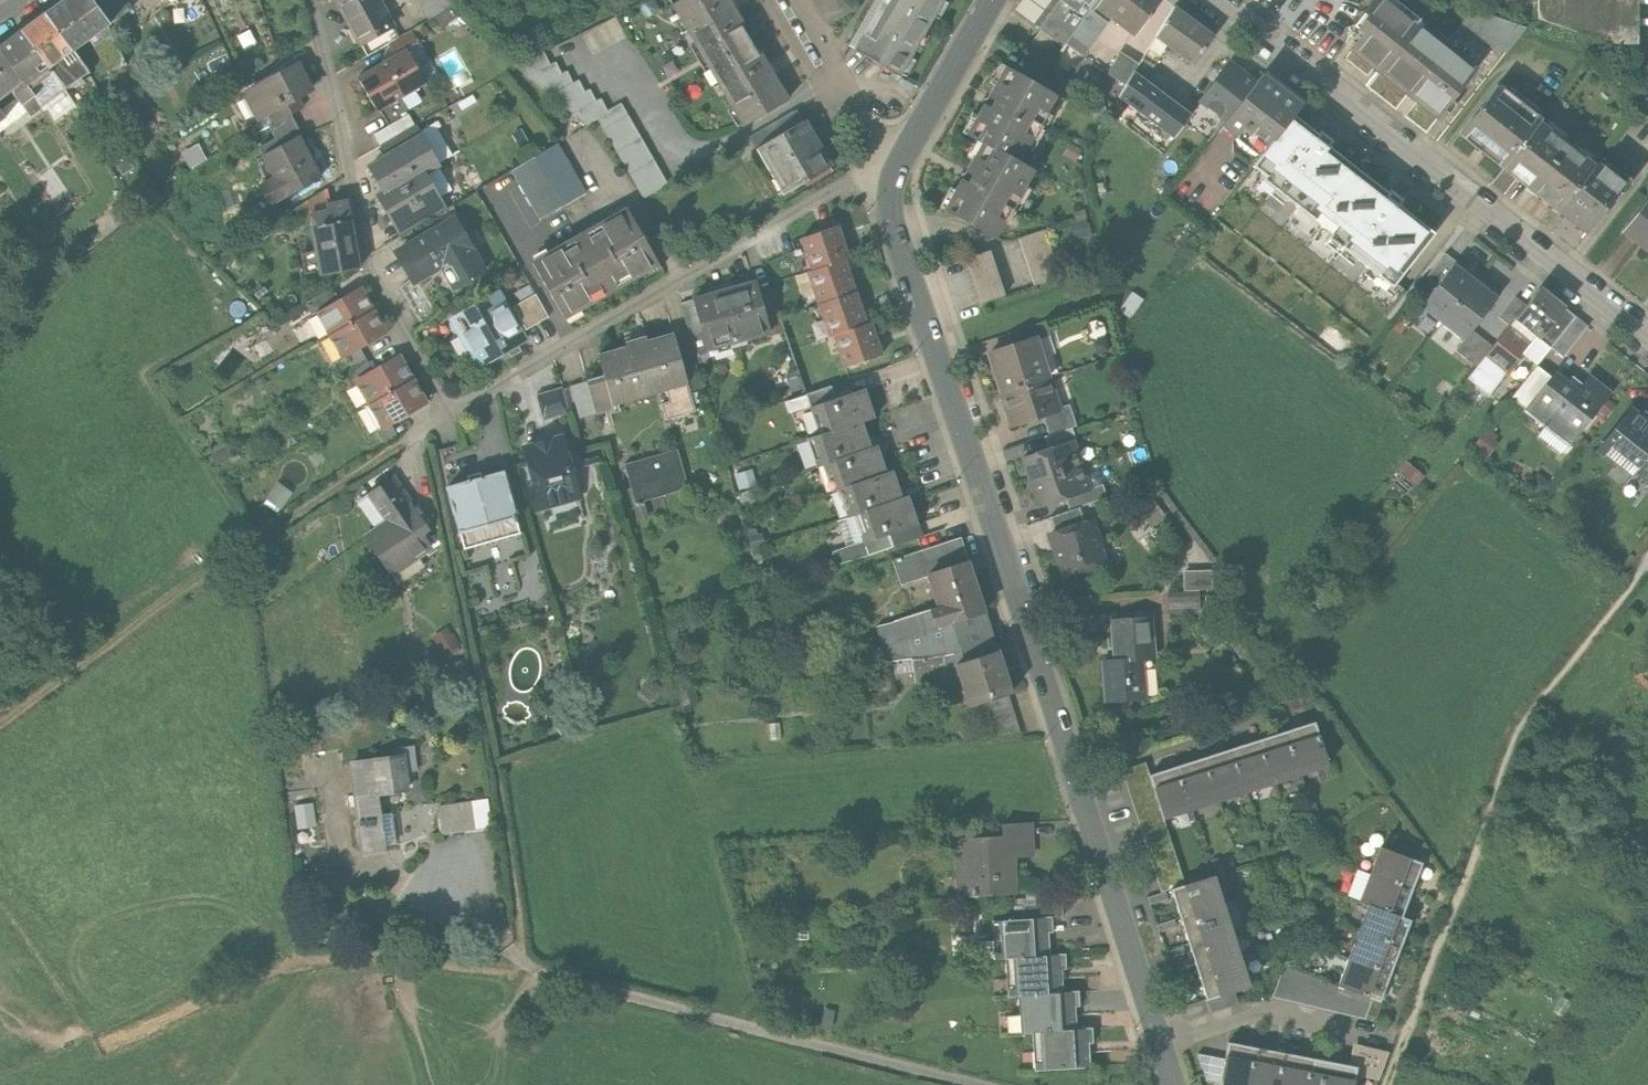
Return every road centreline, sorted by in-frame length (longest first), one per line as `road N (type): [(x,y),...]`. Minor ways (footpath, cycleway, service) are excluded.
road 1 (tertiary): [(1176,1084),(892,225),(891,182)]
road 2 (track): [(1387,1084),(1514,740),(1637,574)]
road 3 (residential): [(1219,0),(1647,335)]
road 4 (residential): [(891,182),(853,179),(447,414)]
road 5 (unclassified): [(985,1084),(595,986),(505,949)]
road 6 (residential): [(312,0),(371,267),(447,414)]
road 7 (residential): [(447,414),(109,646)]
road 8 (residential): [(798,0),(865,121)]
road 9 (track): [(109,646),(0,724)]

